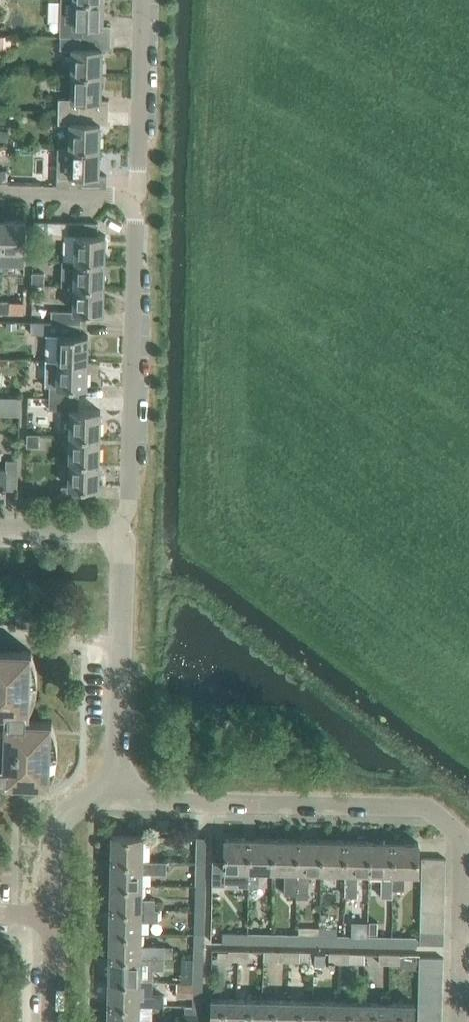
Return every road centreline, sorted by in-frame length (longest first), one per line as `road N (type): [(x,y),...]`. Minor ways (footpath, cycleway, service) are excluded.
road 1 (residential): [(456,1021),(462,847),(444,817),(118,800)]
road 2 (residential): [(128,530),(137,200)]
road 3 (residential): [(118,800),(128,530)]
road 4 (residential): [(137,200),(142,0)]
road 5 (residential): [(53,916),(62,816),(89,799),(118,800)]
road 6 (residential): [(137,200),(0,197)]
road 7 (residential): [(128,530),(0,528)]

